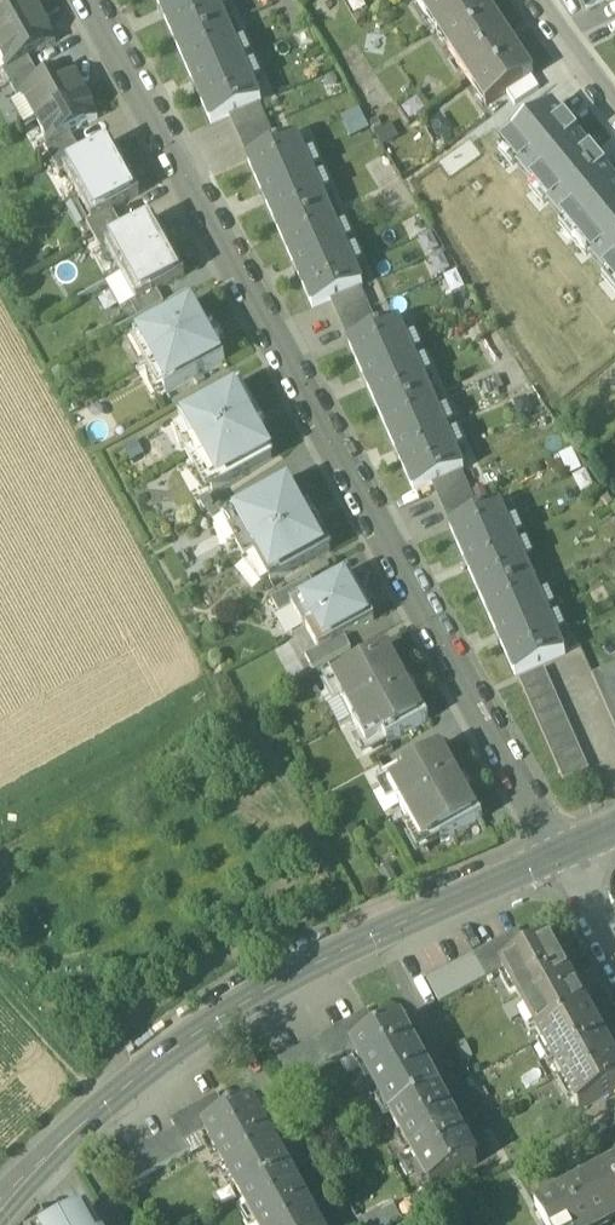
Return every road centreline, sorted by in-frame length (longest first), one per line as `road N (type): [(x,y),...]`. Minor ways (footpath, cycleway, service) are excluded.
road 1 (residential): [(560,852),(91,0)]
road 2 (tertiary): [(0,1202),(62,1141),(230,1014),(560,852)]
road 3 (residential): [(539,0),(614,109)]

